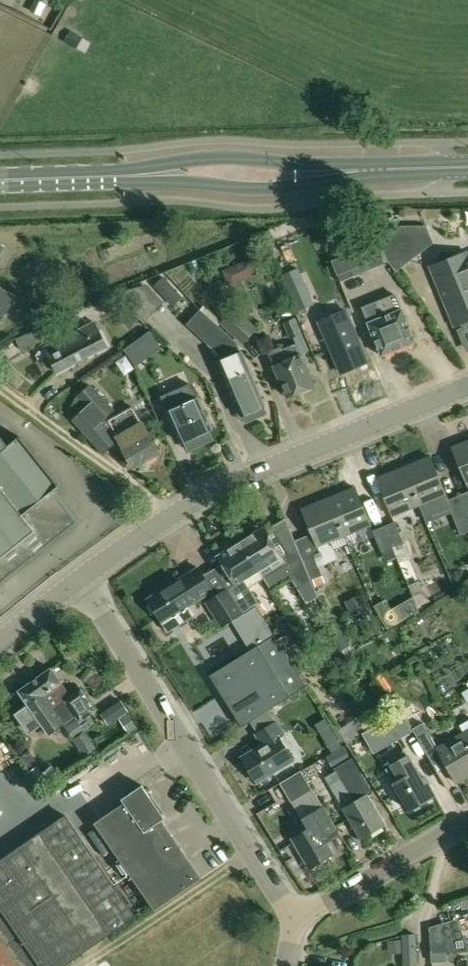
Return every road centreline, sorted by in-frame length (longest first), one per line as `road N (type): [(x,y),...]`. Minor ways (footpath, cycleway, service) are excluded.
road 1 (unclassified): [(80,579),(192,504),(467,387)]
road 2 (residential): [(289,918),(80,579)]
road 3 (primary): [(117,176),(262,190),(398,169)]
road 4 (primary): [(398,169),(217,157),(117,176)]
road 5 (residential): [(289,918),(467,821)]

